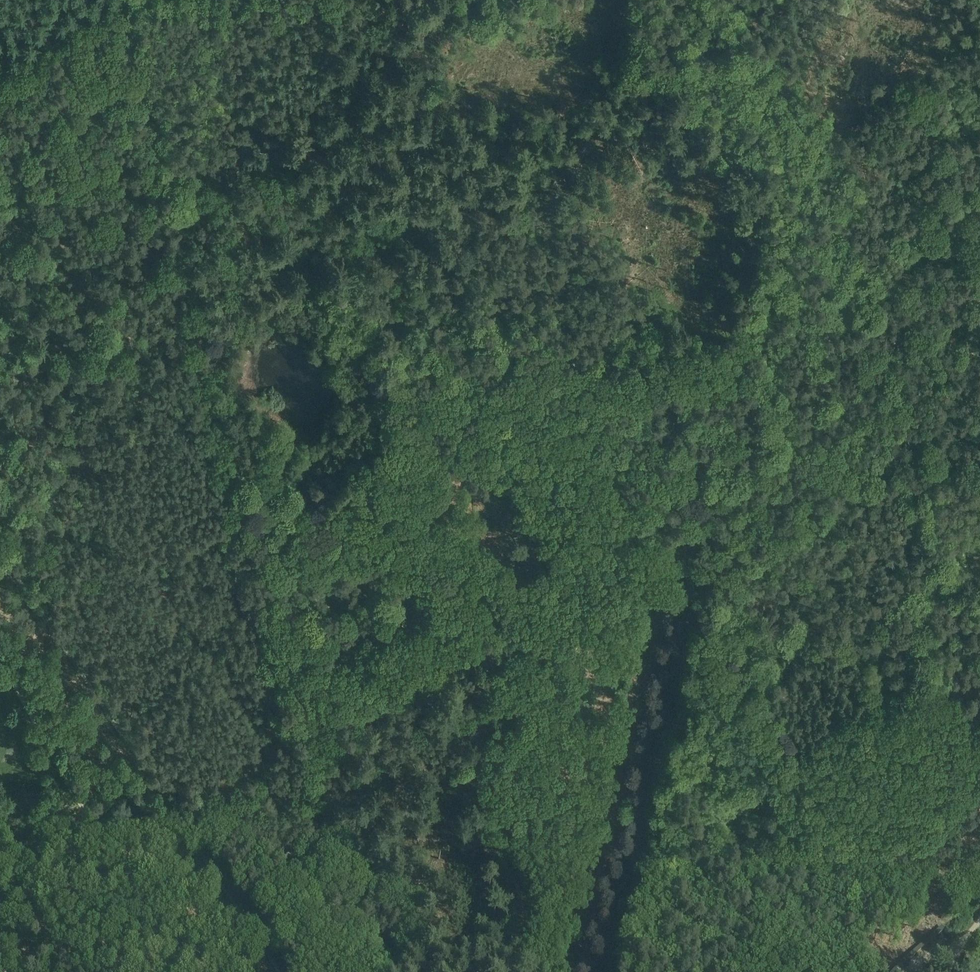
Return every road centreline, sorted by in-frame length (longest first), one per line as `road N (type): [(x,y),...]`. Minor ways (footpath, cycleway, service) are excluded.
road 1 (track): [(590,971),(673,605),(979,361)]
road 2 (track): [(0,663),(173,971)]

